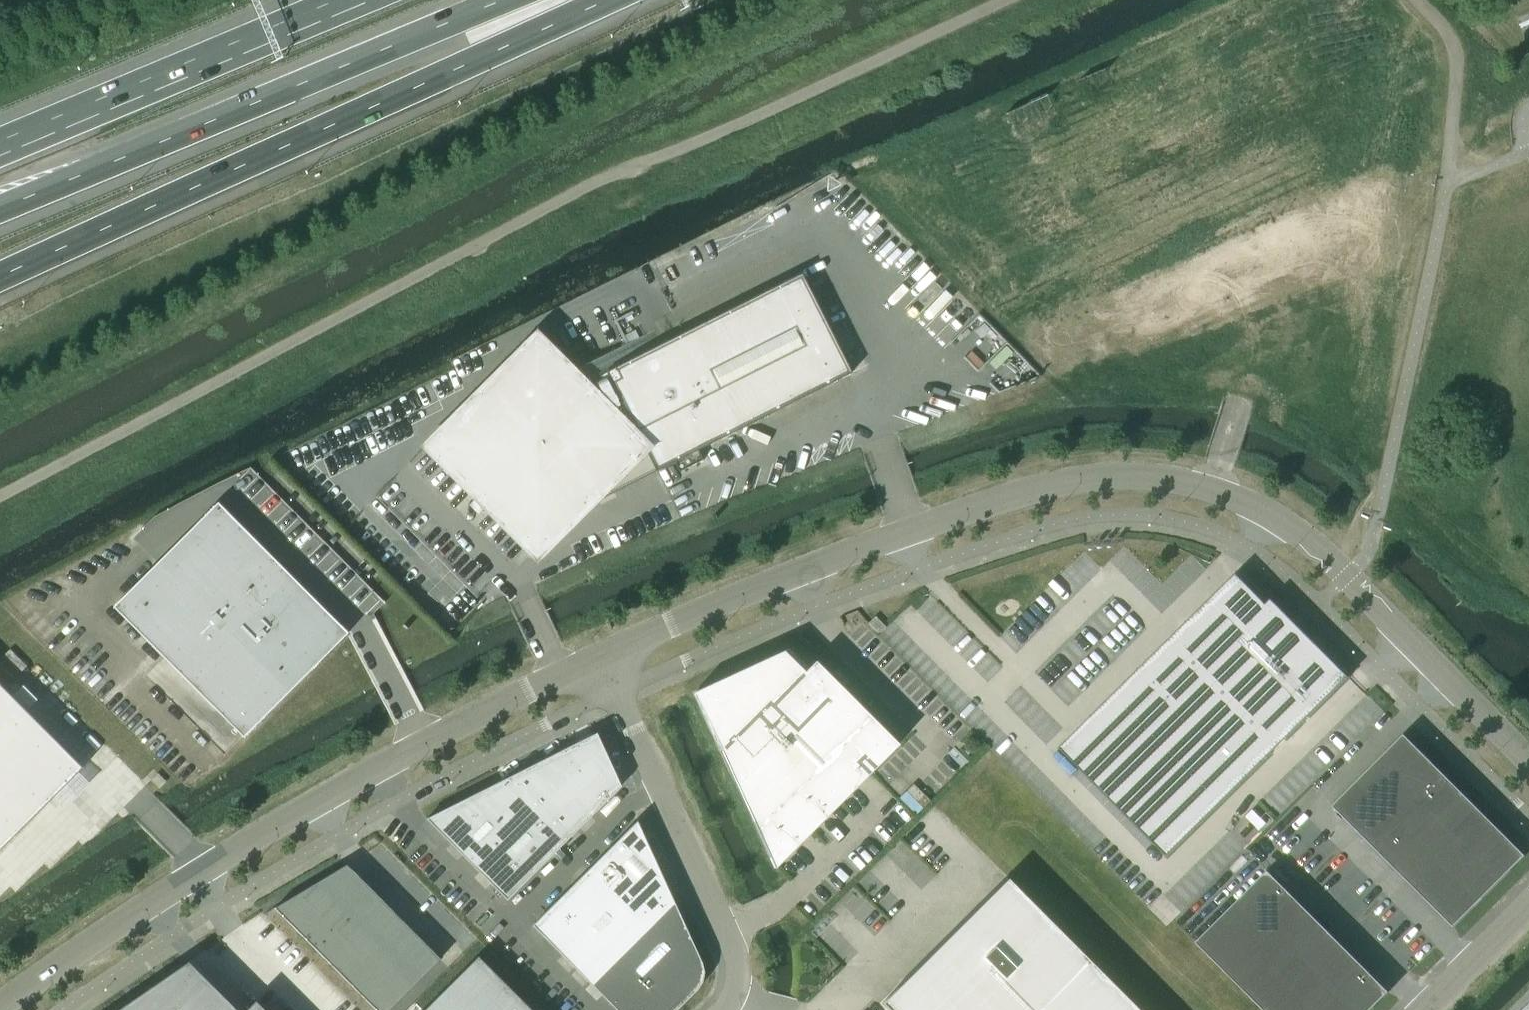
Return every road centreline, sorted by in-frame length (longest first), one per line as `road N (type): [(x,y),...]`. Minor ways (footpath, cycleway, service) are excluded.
road 1 (unclassified): [(1528,761),(1305,534),(1178,480),(1105,475),(1055,485),(906,534),(599,658)]
road 2 (unclassified): [(599,658),(404,755),(214,864),(0,1007)]
road 3 (motorway): [(0,276),(601,0)]
road 4 (motorway): [(0,208),(502,0)]
road 5 (unclassified): [(728,1009),(743,983),(738,950),(599,658)]
road 6 (motorway): [(337,0),(0,141)]
road 7 (unclassified): [(1423,1009),(1528,905)]

